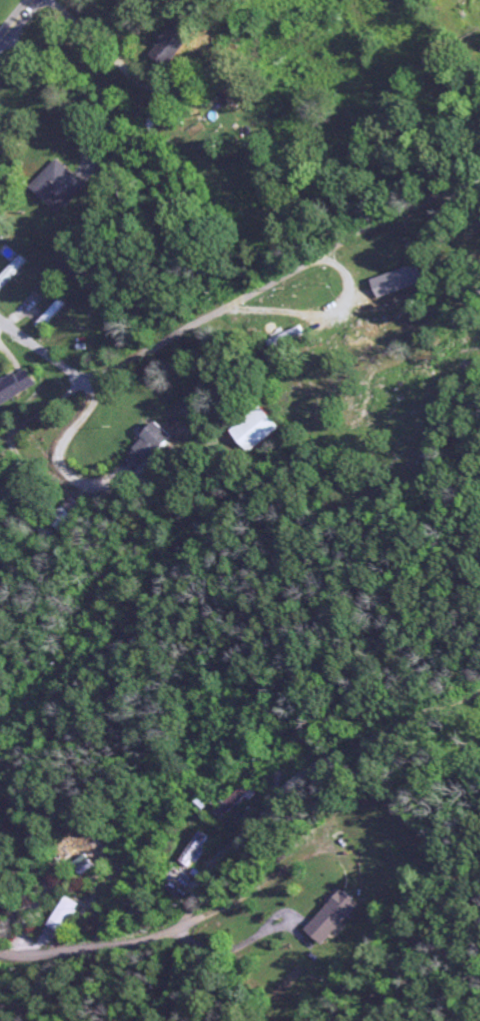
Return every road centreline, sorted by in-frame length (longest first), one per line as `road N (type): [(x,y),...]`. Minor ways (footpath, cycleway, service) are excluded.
road 1 (residential): [(459,190),(365,231),(104,374),(66,372),(0,323)]
road 2 (residential): [(0,952),(43,955),(154,938),(335,844)]

